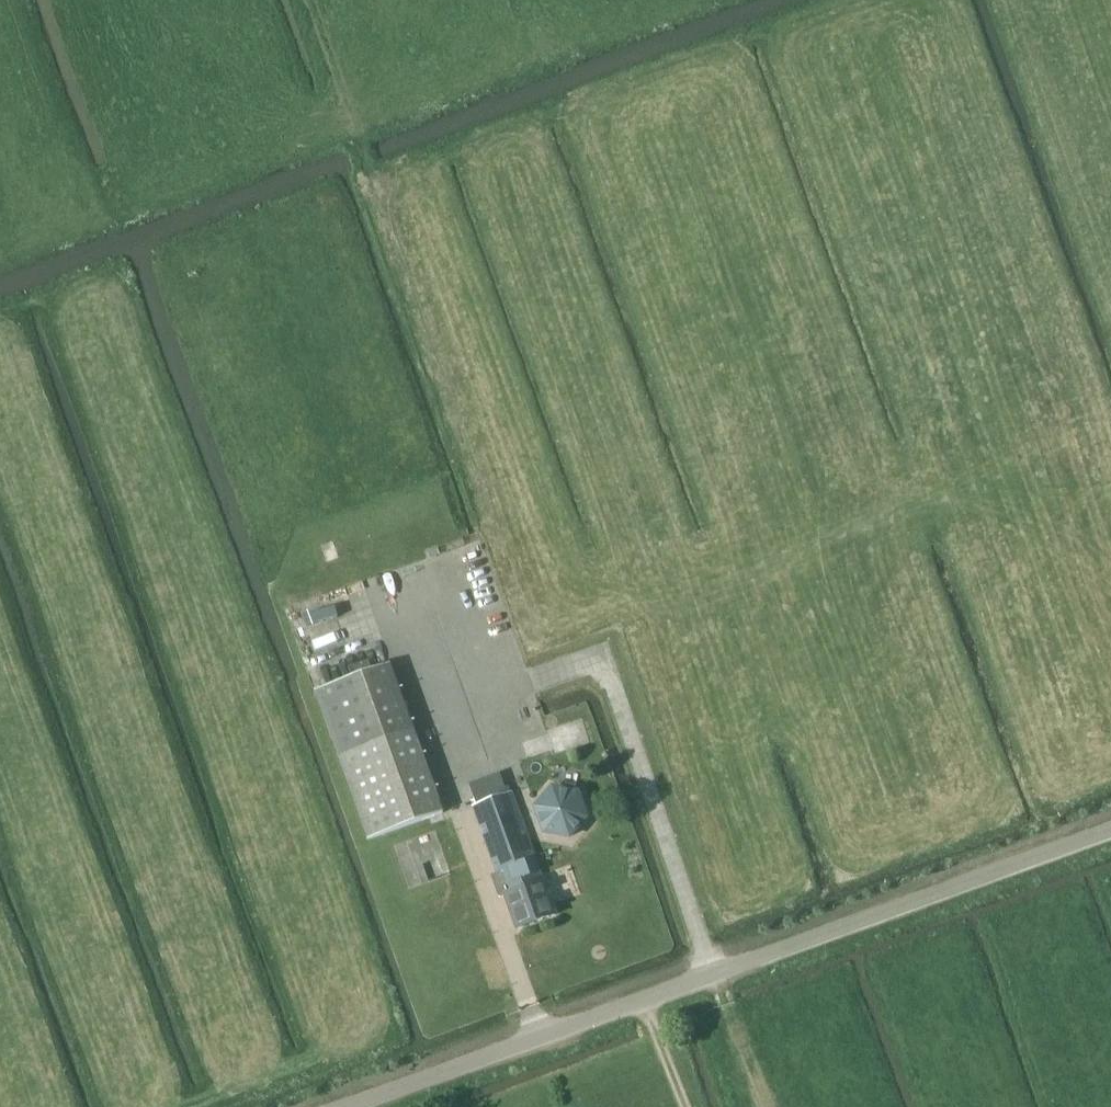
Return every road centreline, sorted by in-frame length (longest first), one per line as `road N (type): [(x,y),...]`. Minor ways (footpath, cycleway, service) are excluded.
road 1 (unclassified): [(320,1106),(1110,829)]
road 2 (track): [(764,1106),(609,668),(583,662),(456,706)]

